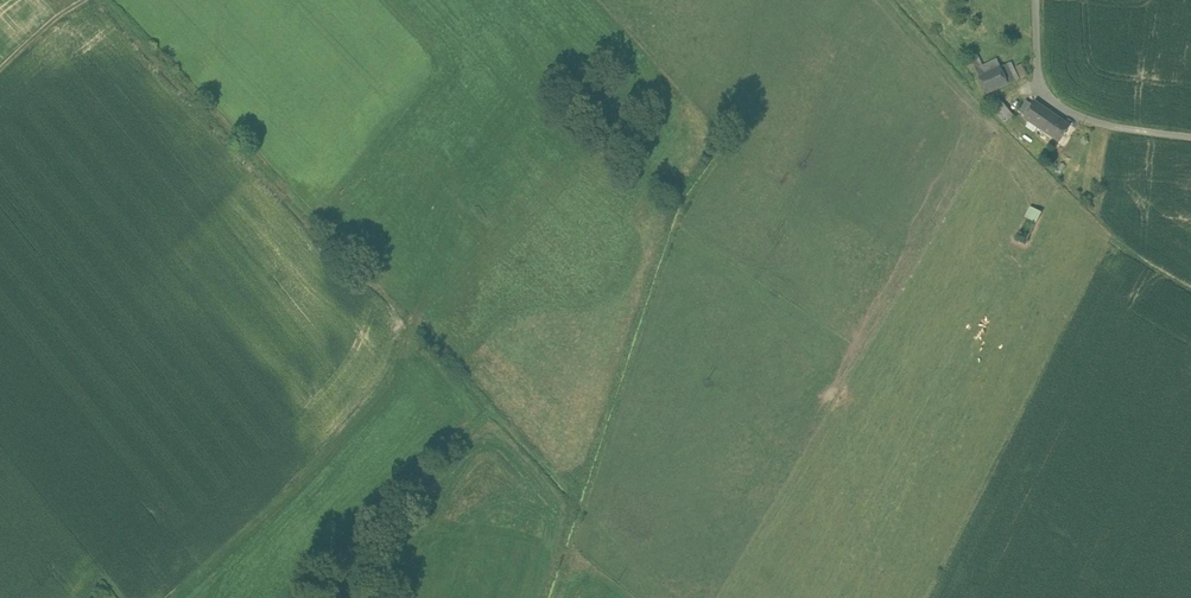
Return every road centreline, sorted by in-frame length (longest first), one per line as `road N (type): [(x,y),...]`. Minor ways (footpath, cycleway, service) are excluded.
road 1 (residential): [(1039,0),(1046,92),(1113,125),(1190,134)]

